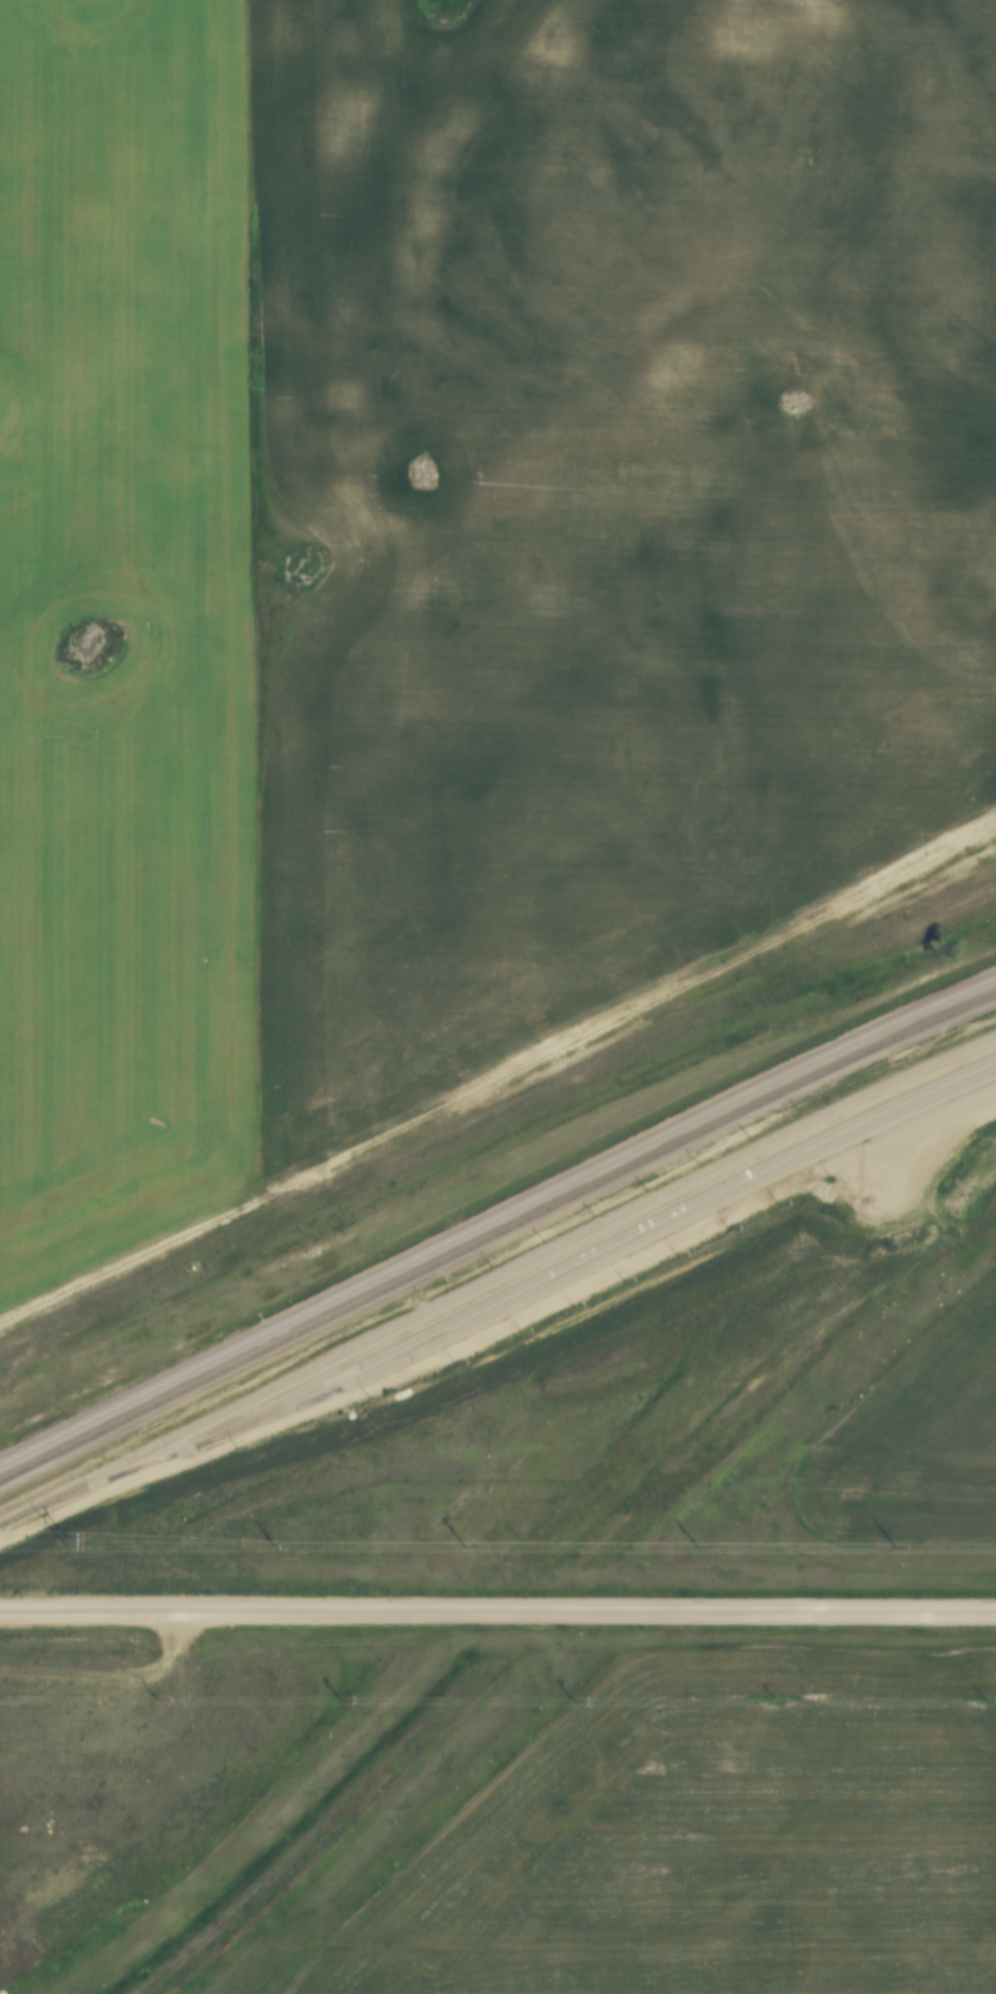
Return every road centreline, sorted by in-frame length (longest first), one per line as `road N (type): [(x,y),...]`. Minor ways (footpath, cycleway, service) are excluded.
road 1 (tertiary): [(0,1608),(995,1613)]

